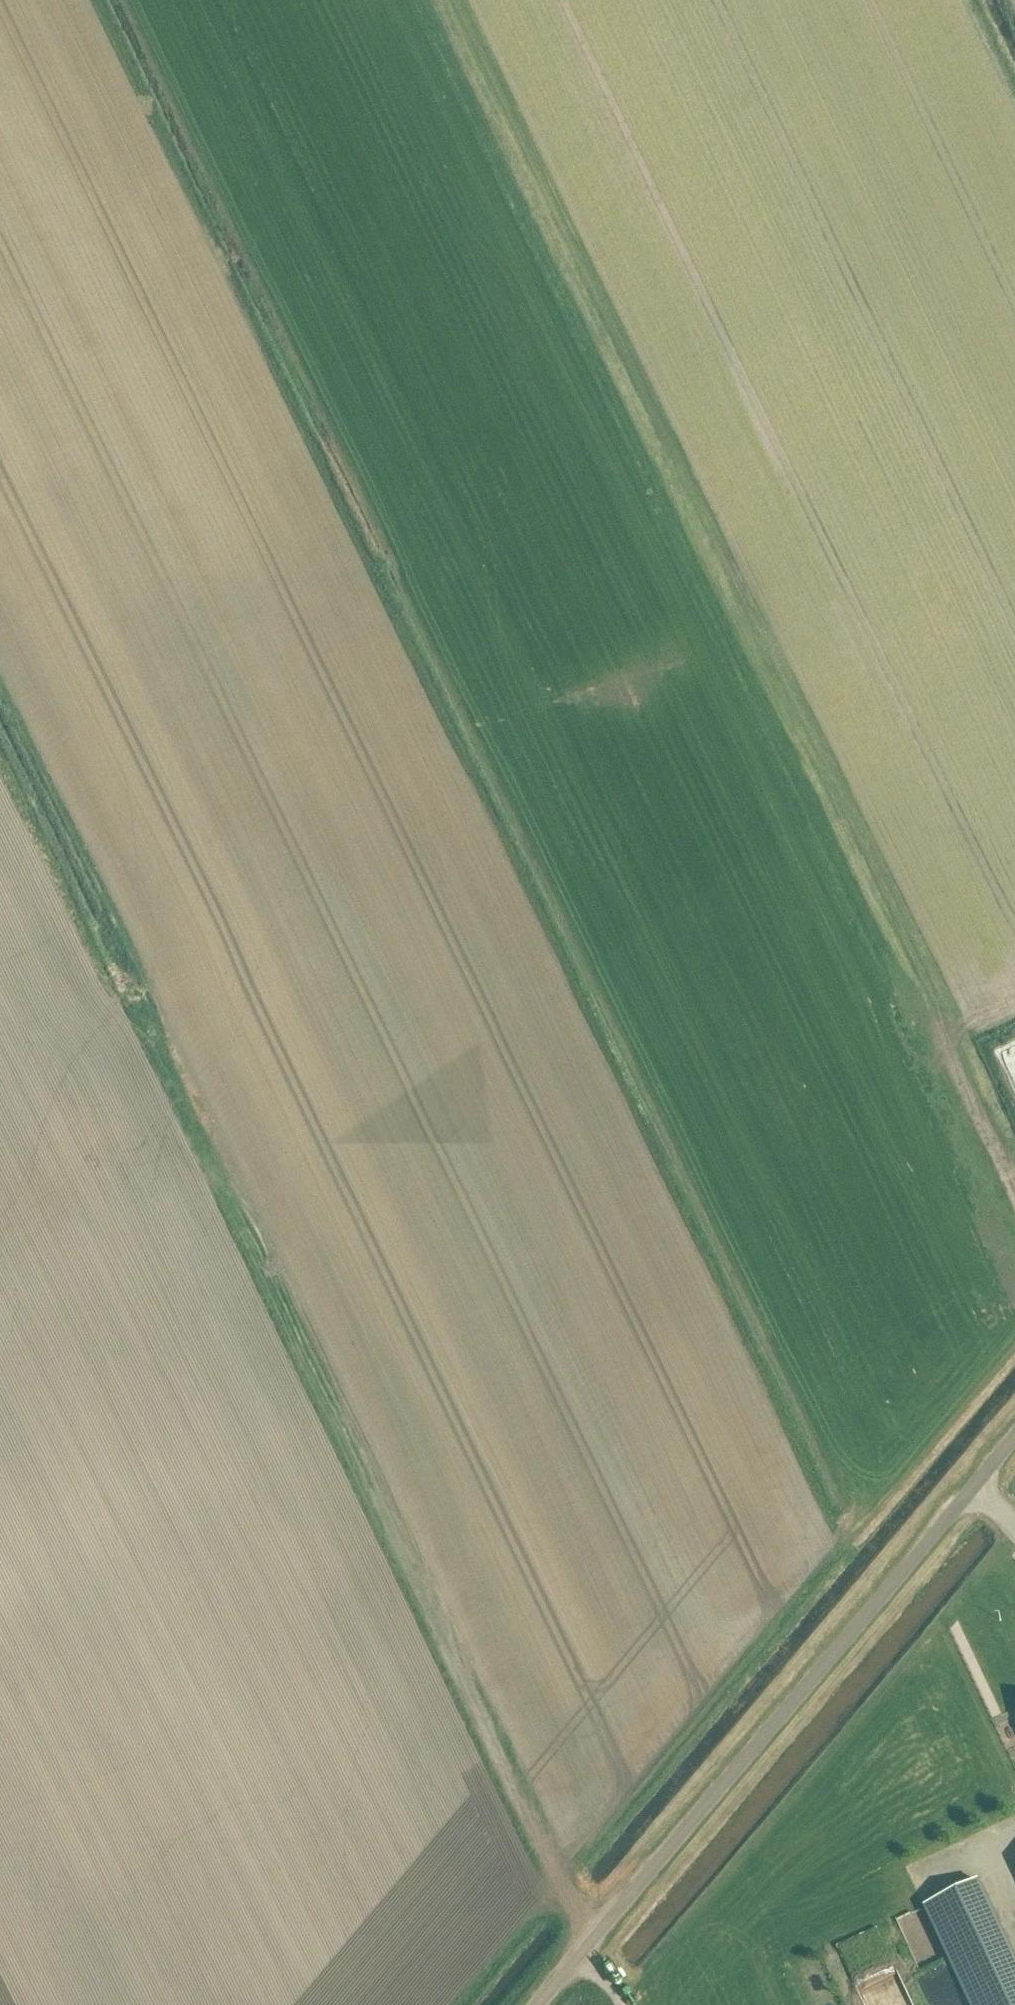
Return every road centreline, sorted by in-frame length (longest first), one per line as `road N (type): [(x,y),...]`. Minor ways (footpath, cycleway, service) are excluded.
road 1 (unclassified): [(539,2004),(1014,1440)]

